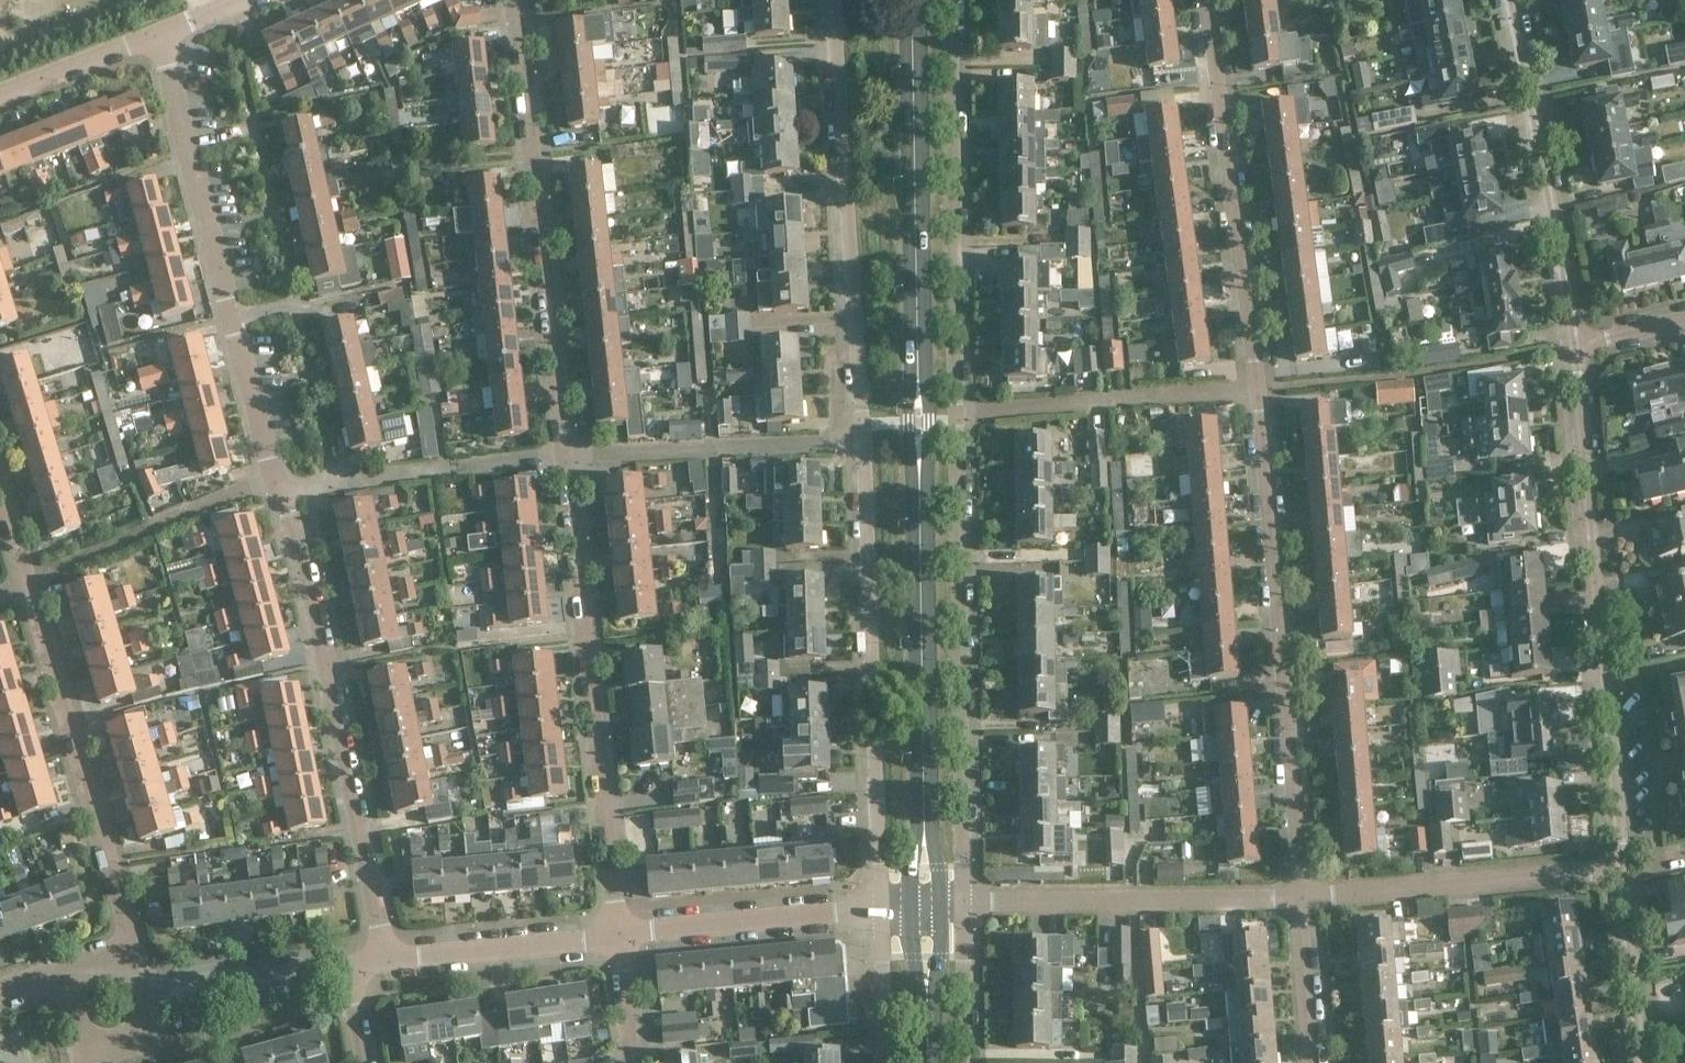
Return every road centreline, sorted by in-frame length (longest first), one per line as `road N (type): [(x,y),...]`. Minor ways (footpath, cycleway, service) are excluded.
road 1 (residential): [(160,32),(275,484),(298,529),(383,962)]
road 2 (residential): [(618,937),(510,0)]
road 3 (residential): [(838,0),(881,908)]
road 4 (secondary): [(928,904),(912,0)]
road 5 (residential): [(961,902),(951,0)]
road 6 (residential): [(1206,0),(1259,388),(1304,895)]
road 7 (residential): [(1619,867),(1576,345)]
road 8 (residential): [(139,962),(0,489)]
road 9 (residential): [(1576,345),(1508,0)]
road 10 (residential): [(961,902),(1304,895)]
road 11 (residential): [(1304,895),(1619,867)]
road 12 (residential): [(618,937),(881,908)]
road 13 (residential): [(383,962),(618,937)]
road 14 (residential): [(1643,1062),(1619,867)]
road 15 (residential): [(155,990),(348,967)]
road 16 (residential): [(0,97),(160,32)]
road 17 (residential): [(1304,895),(1315,1062)]
road 18 (residential): [(968,1062),(961,902)]
road 19 (secondary): [(930,1062),(928,904)]
road 20 (residential): [(881,908),(886,1062)]
road 21 (residential): [(634,1062),(618,937)]

